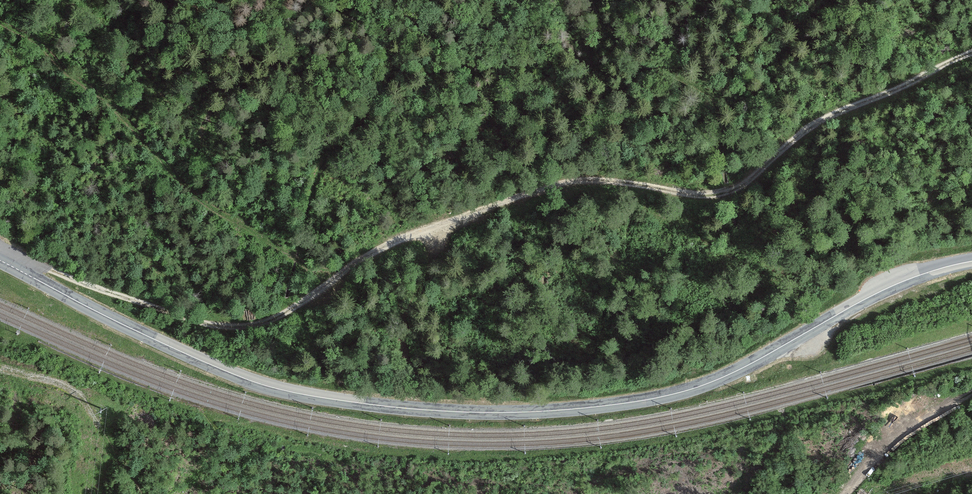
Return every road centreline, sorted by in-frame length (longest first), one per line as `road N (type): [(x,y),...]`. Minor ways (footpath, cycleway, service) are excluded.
road 1 (track): [(0,255),(202,325),(248,325),(281,315),(370,253),(578,180),(709,196),(743,184),(813,125),(971,52)]
road 2 (primary): [(0,260),(254,382),(372,404),(491,413),(628,403),(700,386),(891,286),(971,261)]
road 3 (track): [(848,493),(914,426),(971,393)]

